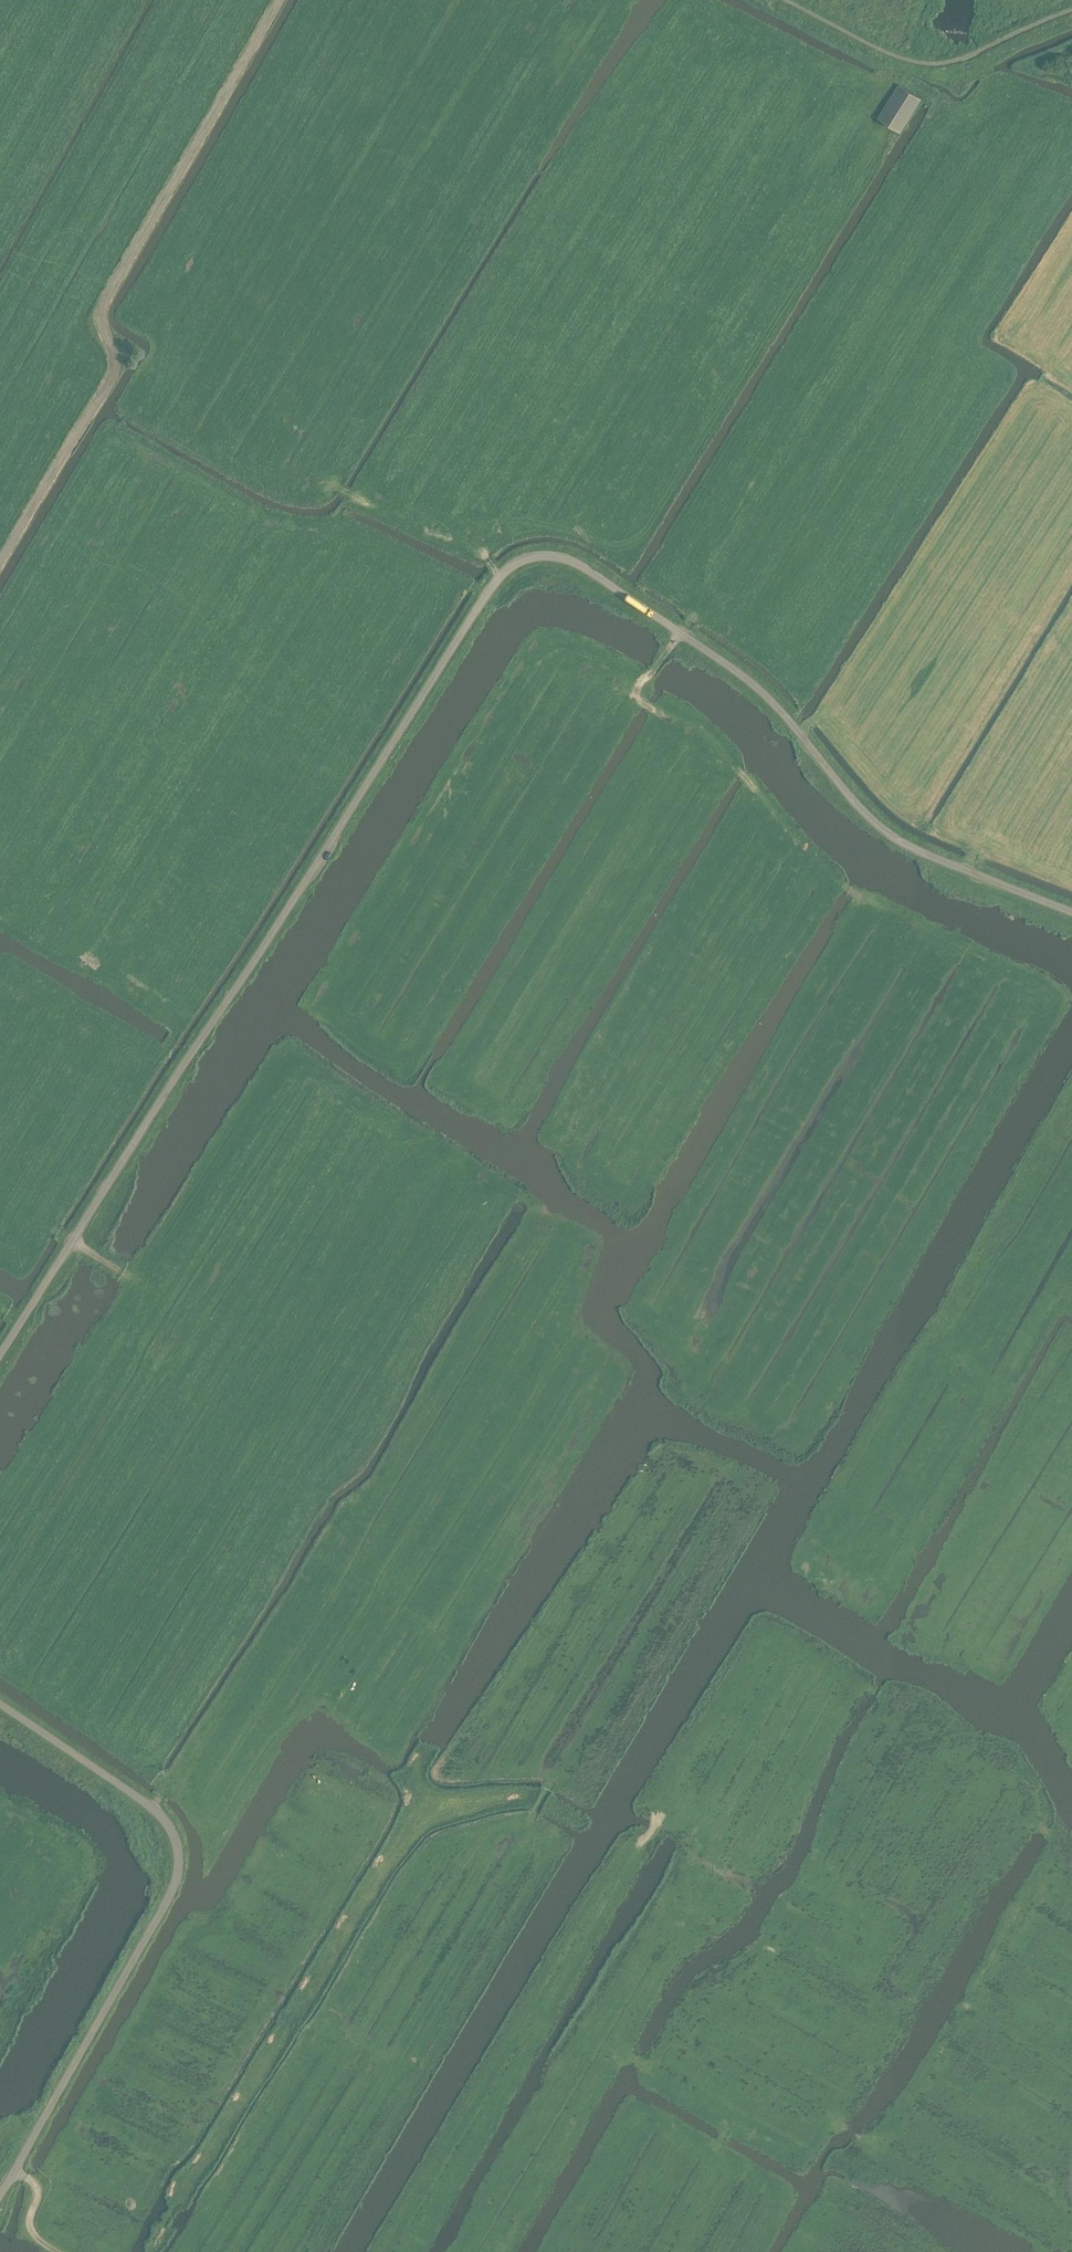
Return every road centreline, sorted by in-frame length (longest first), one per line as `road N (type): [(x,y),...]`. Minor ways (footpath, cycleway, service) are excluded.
road 1 (unclassified): [(0,1355),(497,581),(519,561),(552,555),(586,568),(768,695),(893,837),(1071,911)]
road 2 (track): [(0,565),(110,382),(116,359),(102,324),(104,304),(280,0)]
road 3 (unclassified): [(0,2196),(172,1895),(180,1849),(158,1810),(0,1704)]
road 4 (track): [(726,548),(696,613),(646,679)]

